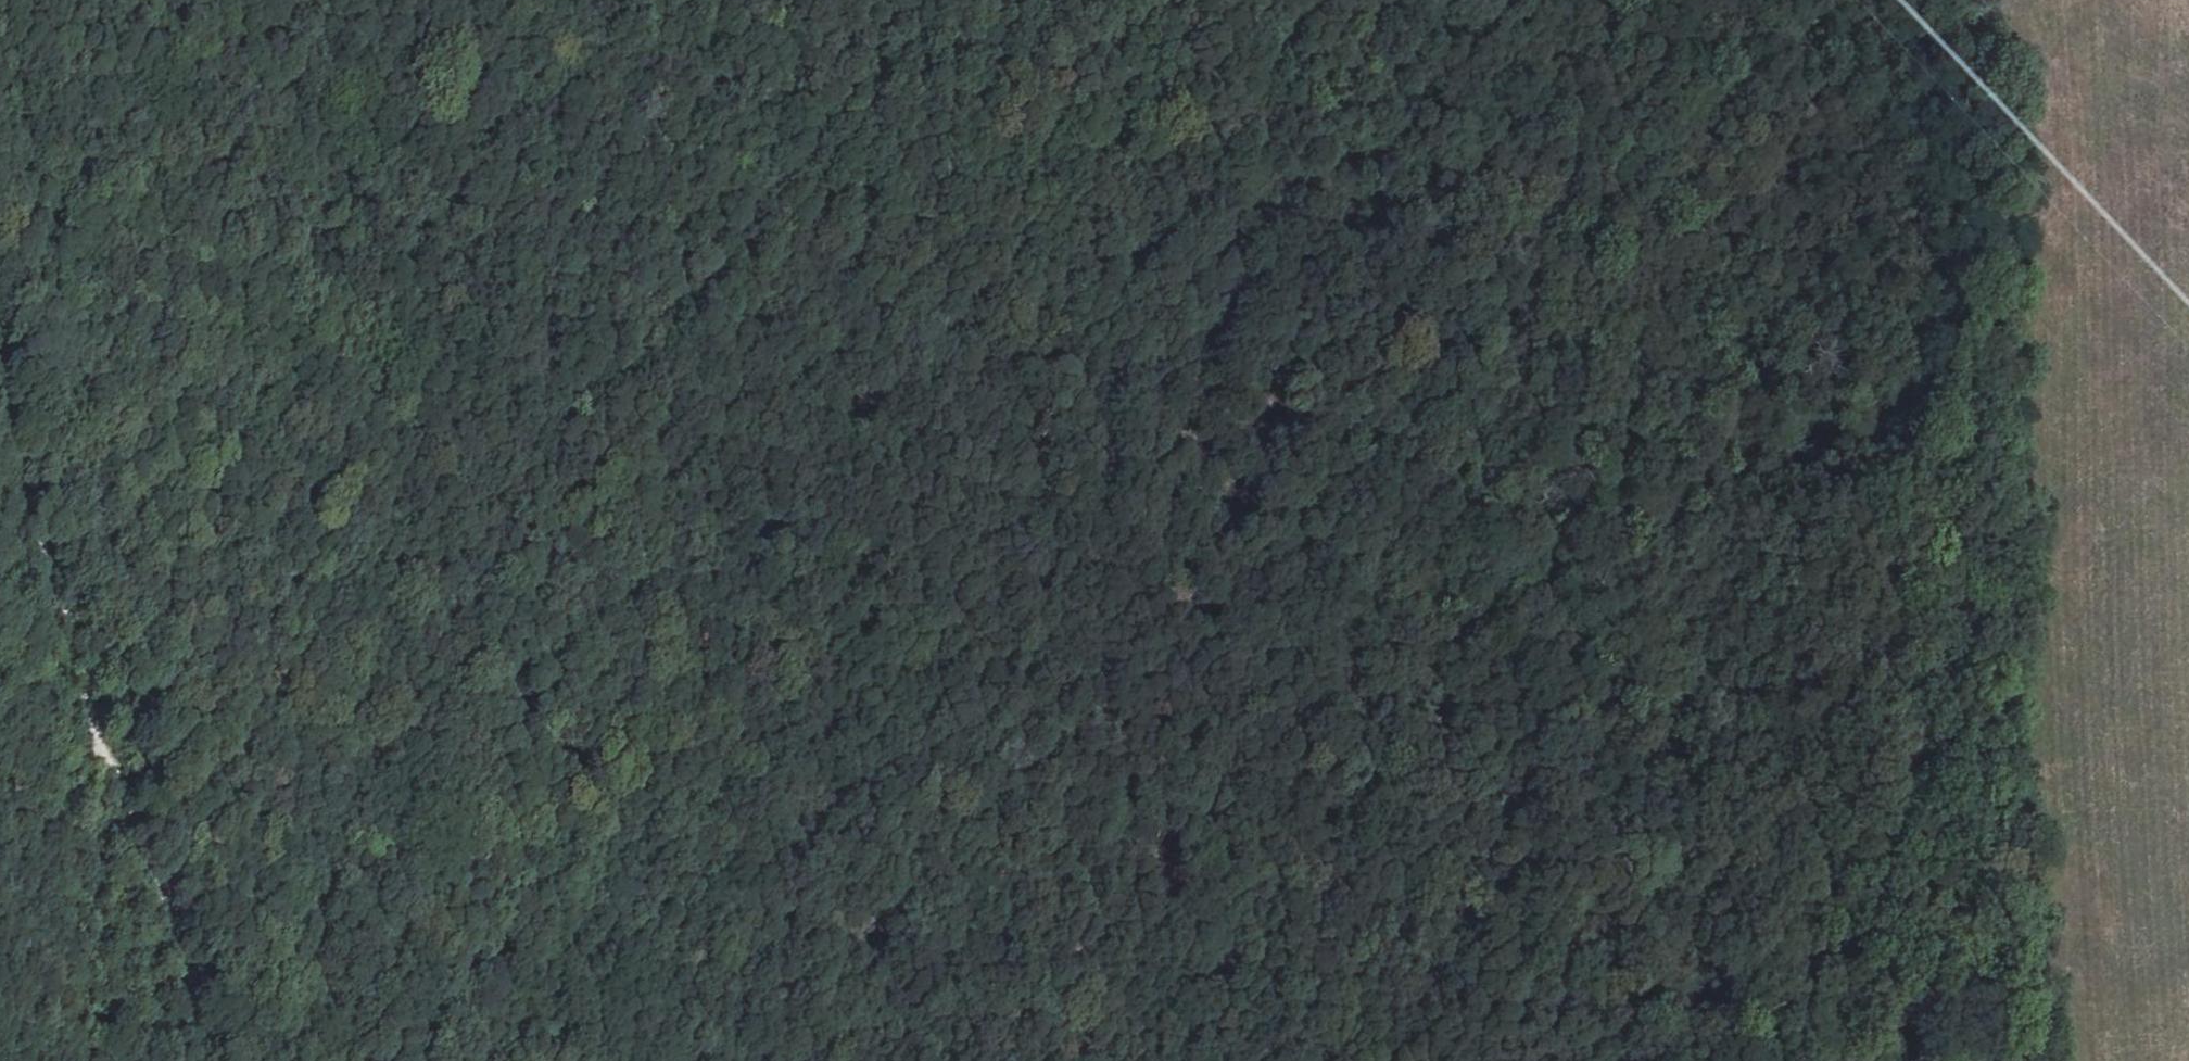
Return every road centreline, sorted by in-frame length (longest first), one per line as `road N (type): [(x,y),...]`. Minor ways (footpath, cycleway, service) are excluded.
road 1 (track): [(1825,1060),(1867,891),(1903,800),(1905,647),(1926,501),(1929,344),(1942,249),(1926,0)]
road 2 (track): [(0,375),(19,488),(105,767),(193,978),(208,1060)]

